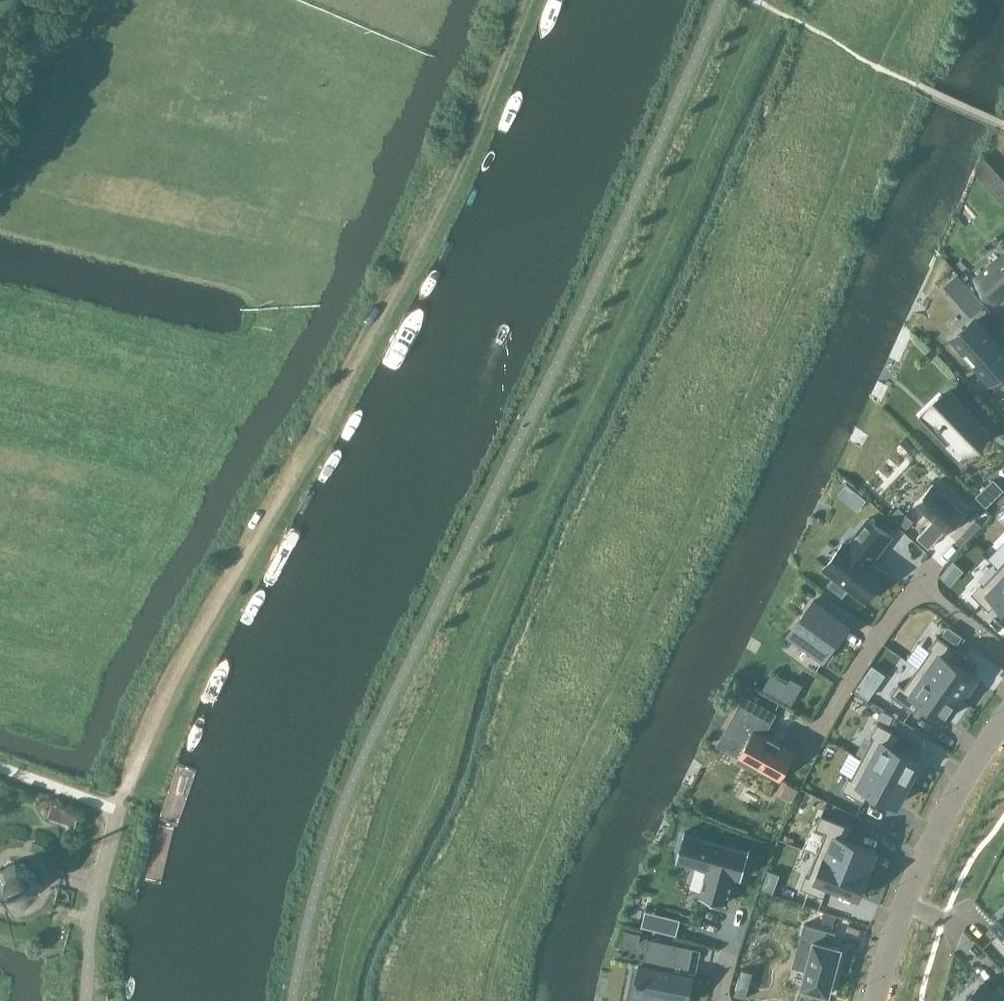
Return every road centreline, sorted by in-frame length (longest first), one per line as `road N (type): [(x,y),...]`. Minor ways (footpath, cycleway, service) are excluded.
road 1 (residential): [(1003,714),(908,892),(873,1000)]
road 2 (residential): [(807,756),(917,590)]

